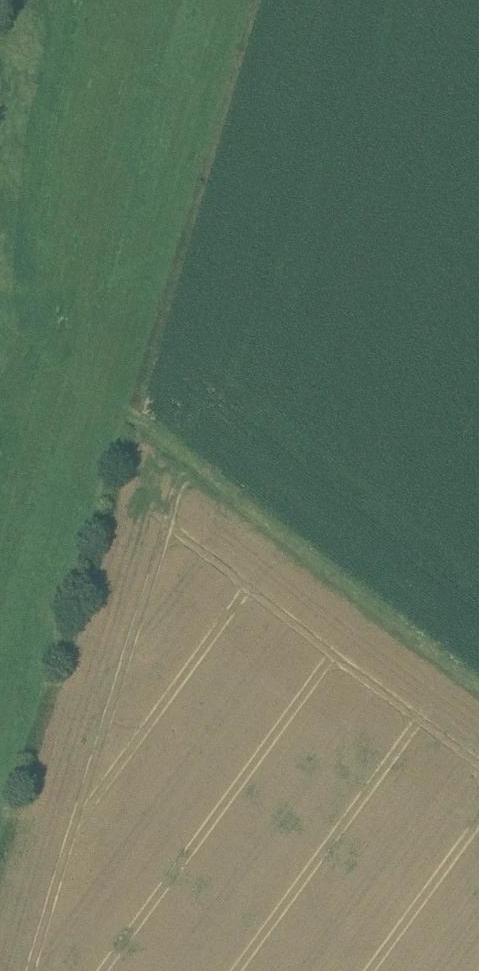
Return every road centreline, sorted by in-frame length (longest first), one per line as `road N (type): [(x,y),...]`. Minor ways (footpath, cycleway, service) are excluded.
road 1 (track): [(478,687),(105,398)]

